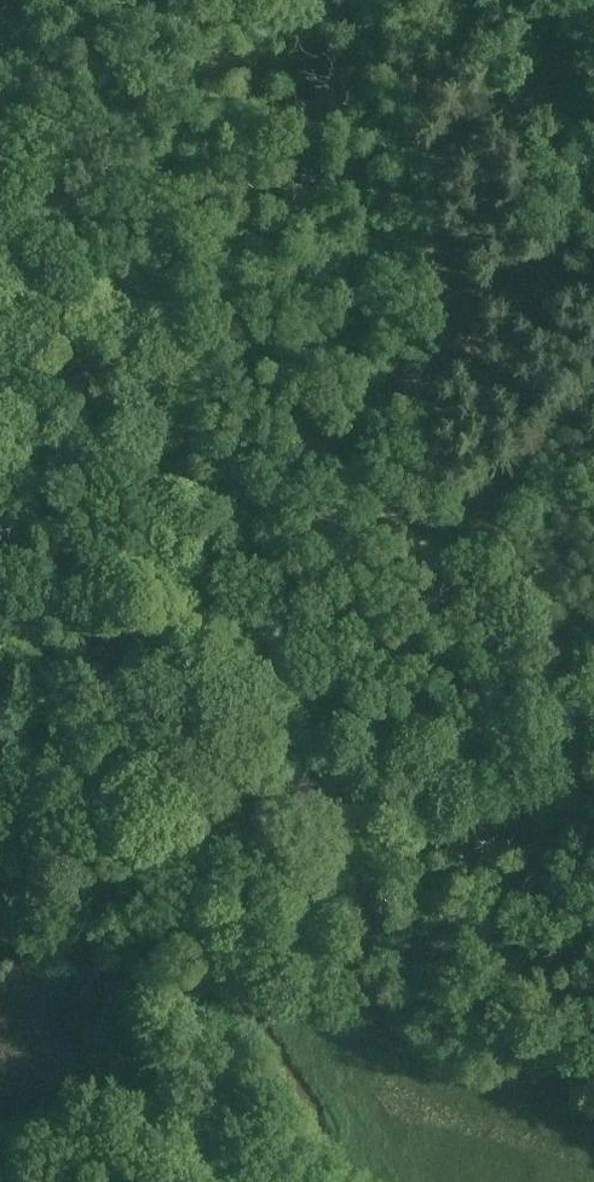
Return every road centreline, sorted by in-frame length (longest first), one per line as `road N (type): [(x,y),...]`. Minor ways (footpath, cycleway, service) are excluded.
road 1 (track): [(593,715),(261,397),(168,340),(0,279)]
road 2 (track): [(0,790),(129,842),(166,898),(163,981),(204,1129),(185,1181)]
road 3 (track): [(514,0),(593,99)]

